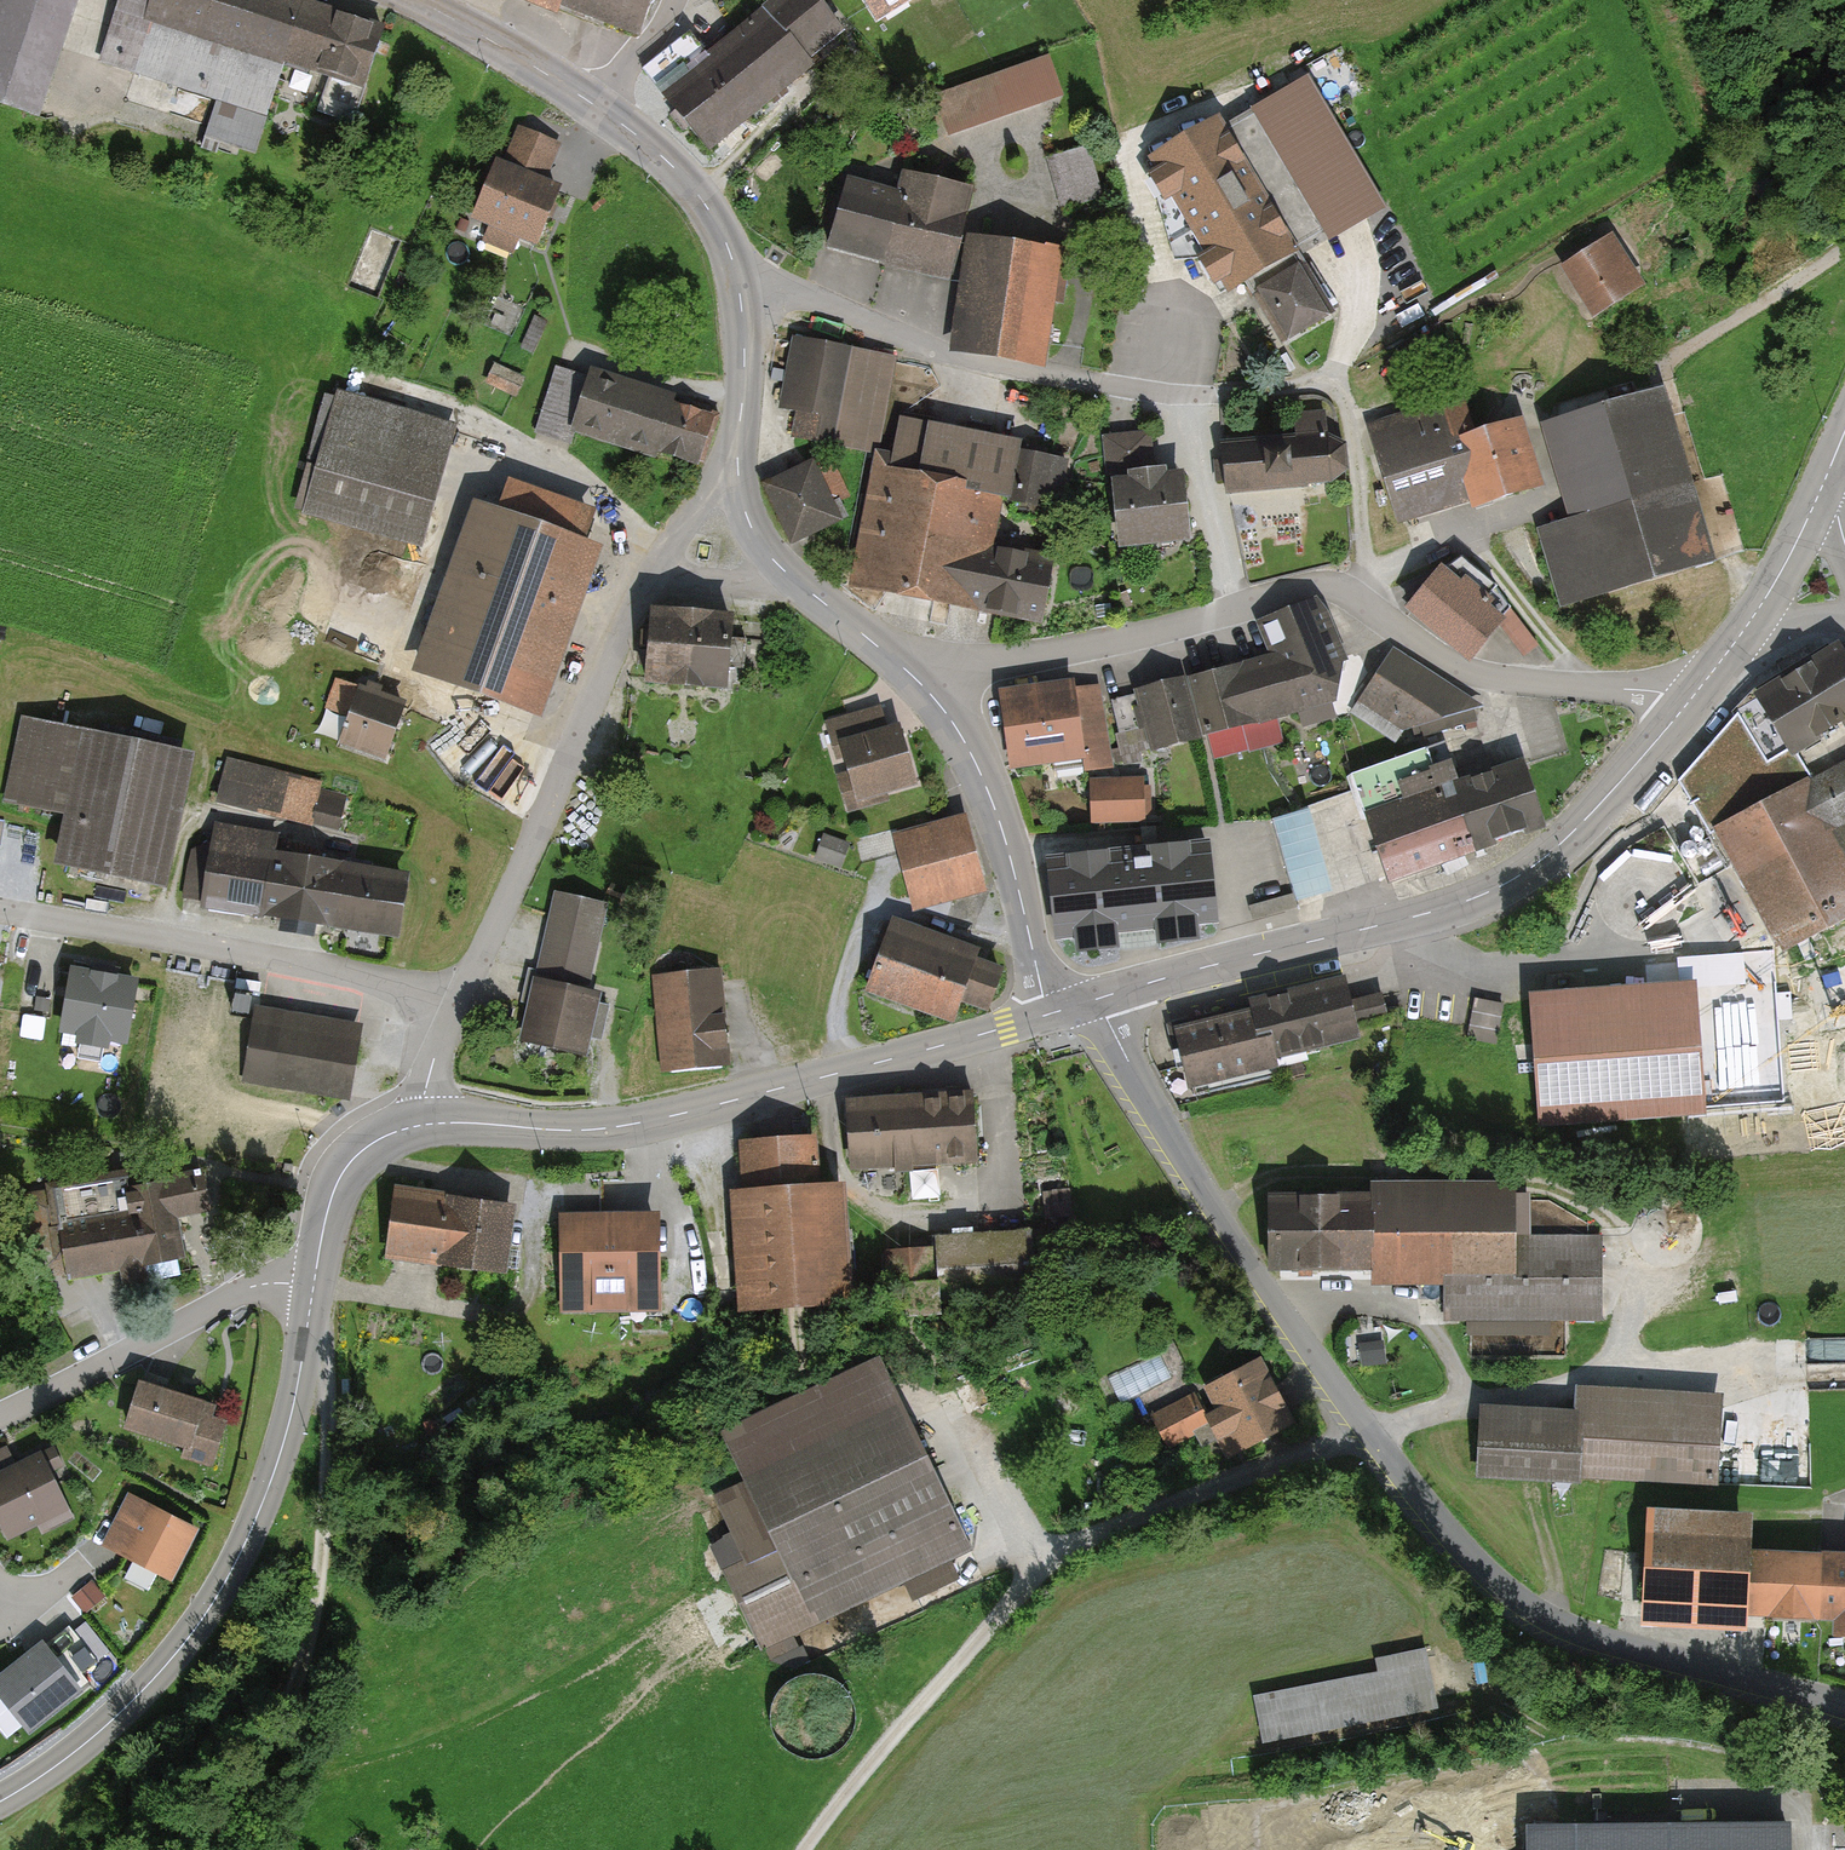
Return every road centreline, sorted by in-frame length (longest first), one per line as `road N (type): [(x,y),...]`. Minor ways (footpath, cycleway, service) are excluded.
road 1 (tertiary): [(1100,998),(1242,1253),(1368,1433),(1466,1552),(1525,1604),(1573,1629),(1844,1707)]
road 2 (residential): [(1240,609),(1185,397),(947,355),(815,299),(739,290)]
road 3 (tertiary): [(1100,998),(1475,898),(1562,842),(1684,709)]
road 4 (tertiary): [(1050,1014),(622,1126),(426,1124)]
road 5 (tertiary): [(314,1284),(282,1448),(219,1593),(116,1717),(0,1802)]
road 6 (track): [(201,1849),(256,1761),(315,1608),(326,1384),(302,1354)]
road 7 (residential): [(1240,609),(1310,587),(1343,590),(1478,678),(1662,694),(1684,709)]
road 8 (residential): [(463,994),(0,911)]
road 9 (residential): [(643,587),(463,994)]
road 10 (track): [(810,1849),(862,1776),(1045,1563)]
road 11 (tertiary): [(927,690),(989,794),(1050,1014)]
road 12 (residential): [(314,1284),(246,1290),(0,1416)]
road 13 (residential): [(927,690),(980,668),(1240,609)]
road 14 (tertiary): [(600,109),(696,191),(731,255),(739,290)]
road 15 (tertiary): [(411,0),(600,109)]
road 16 (tertiary): [(426,1124),(374,1142),(347,1167),(330,1201),(314,1284)]
road 17 (tertiary): [(794,581),(927,690)]
road 18 (tertiary): [(739,290),(744,359),(737,460)]
road 19 (residential): [(737,460),(699,499),(643,587)]
road 20 (tertiary): [(1749,623),(1823,484)]
road 21 (residential): [(643,587),(794,581)]
road 22 (tertiary): [(737,460),(754,538),(794,581)]
road 23 (residential): [(463,994),(424,1097),(426,1124)]
road 24 (residential): [(600,109),(677,0)]

